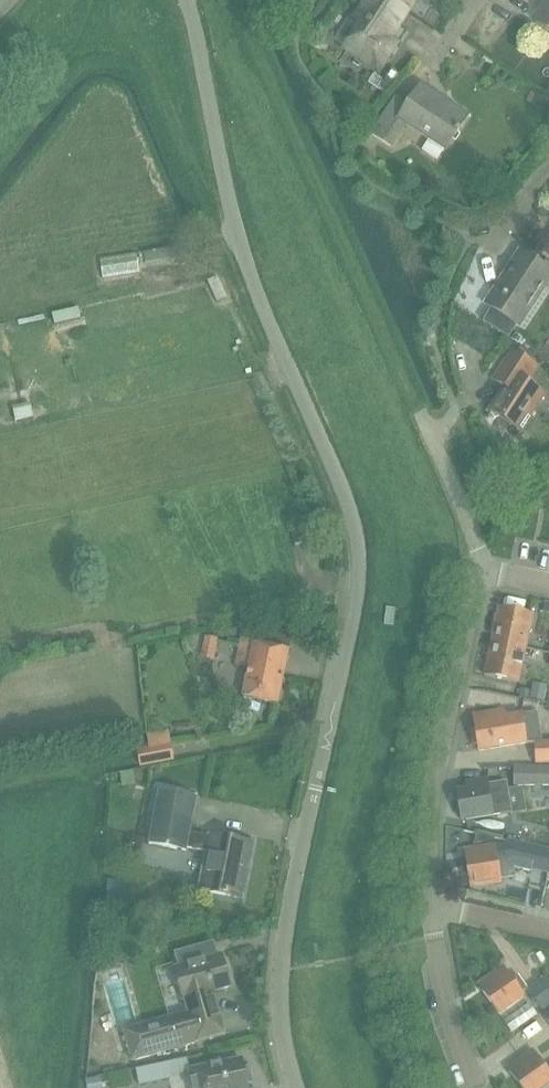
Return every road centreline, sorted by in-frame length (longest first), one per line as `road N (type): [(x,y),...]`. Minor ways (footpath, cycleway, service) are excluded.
road 1 (tertiary): [(298,1087),(282,1024),(282,970),(355,615),(357,542),(239,243),(186,0)]
road 2 (residential): [(430,906),(429,817),(484,571)]
road 3 (residential): [(475,1087),(449,1018),(430,906)]
road 4 (residential): [(484,571),(477,531),(436,437)]
road 5 (residential): [(548,933),(430,906)]

